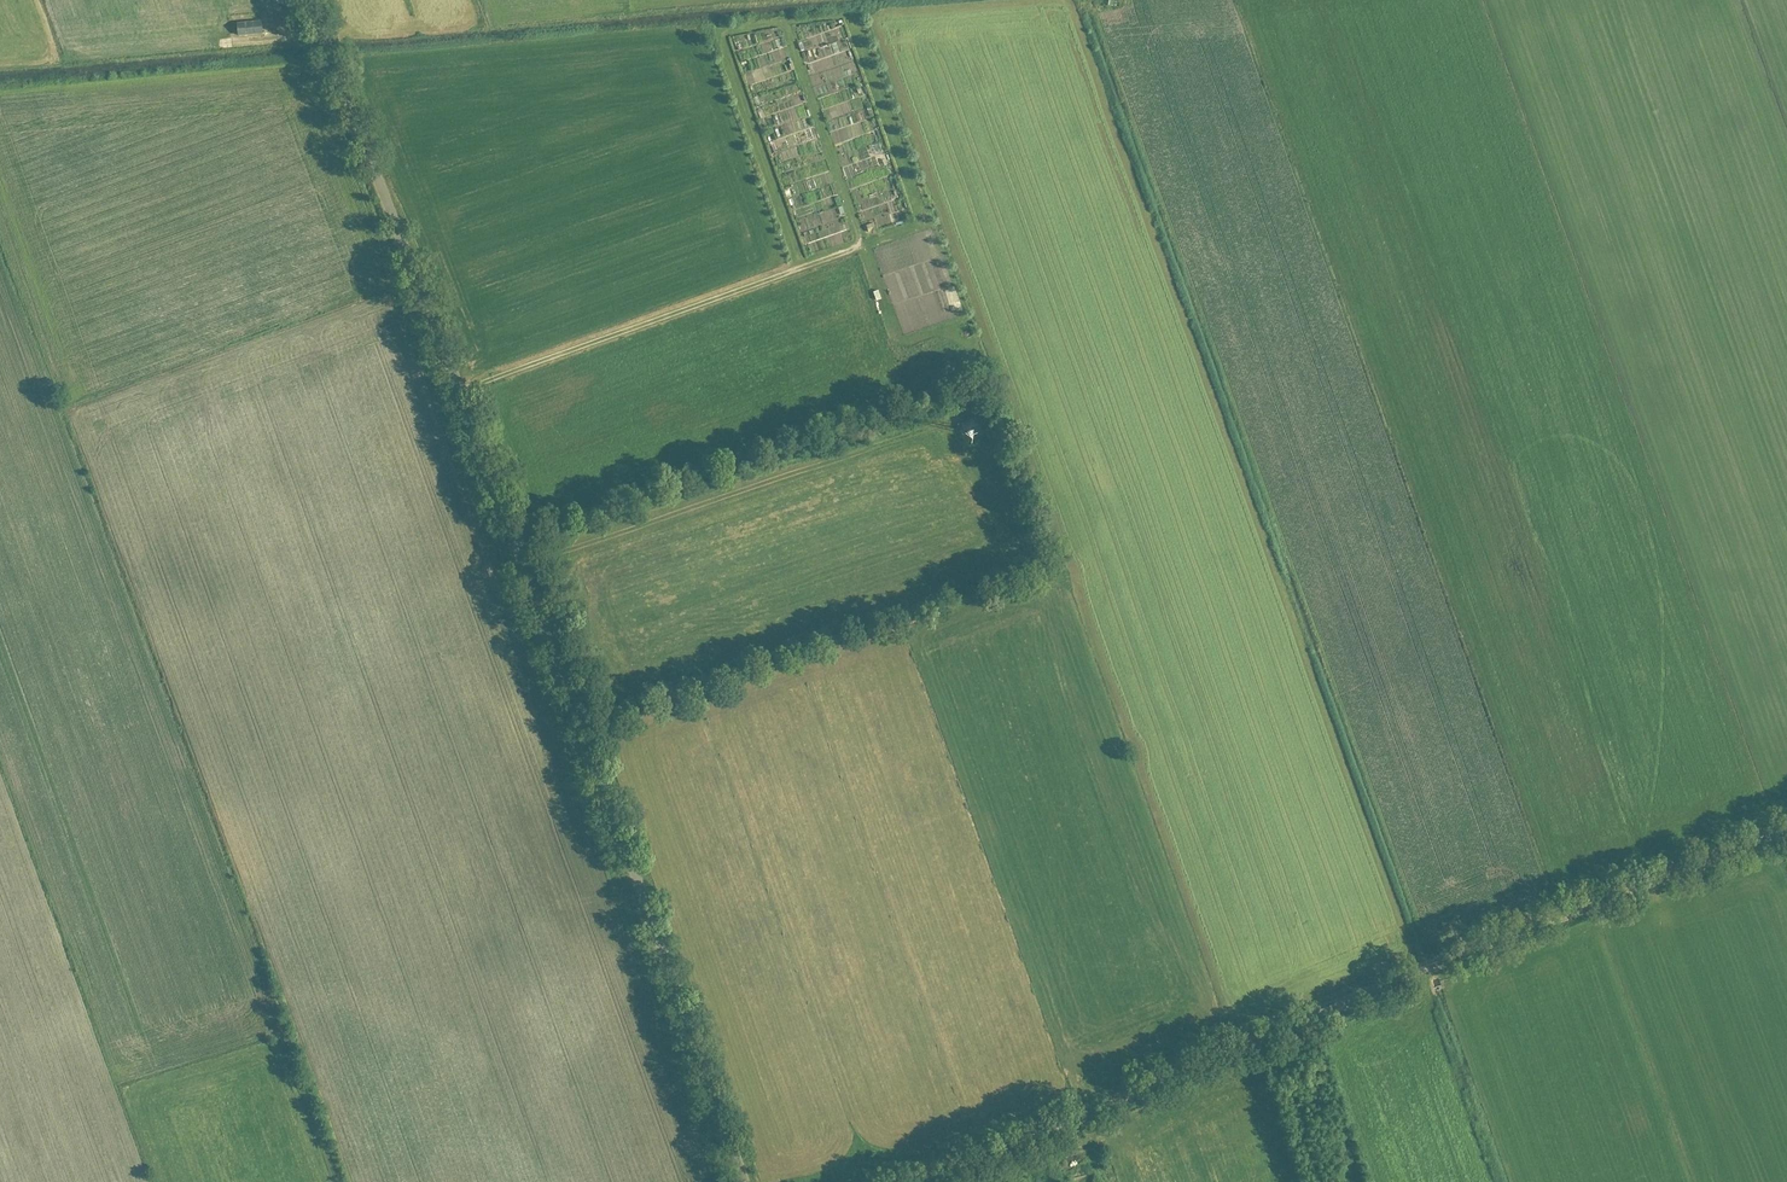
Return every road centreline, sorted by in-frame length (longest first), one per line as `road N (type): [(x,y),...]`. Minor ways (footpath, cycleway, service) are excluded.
road 1 (unclassified): [(742,1181),(555,653),(308,0)]
road 2 (track): [(912,1181),(1500,932),(1786,827)]

